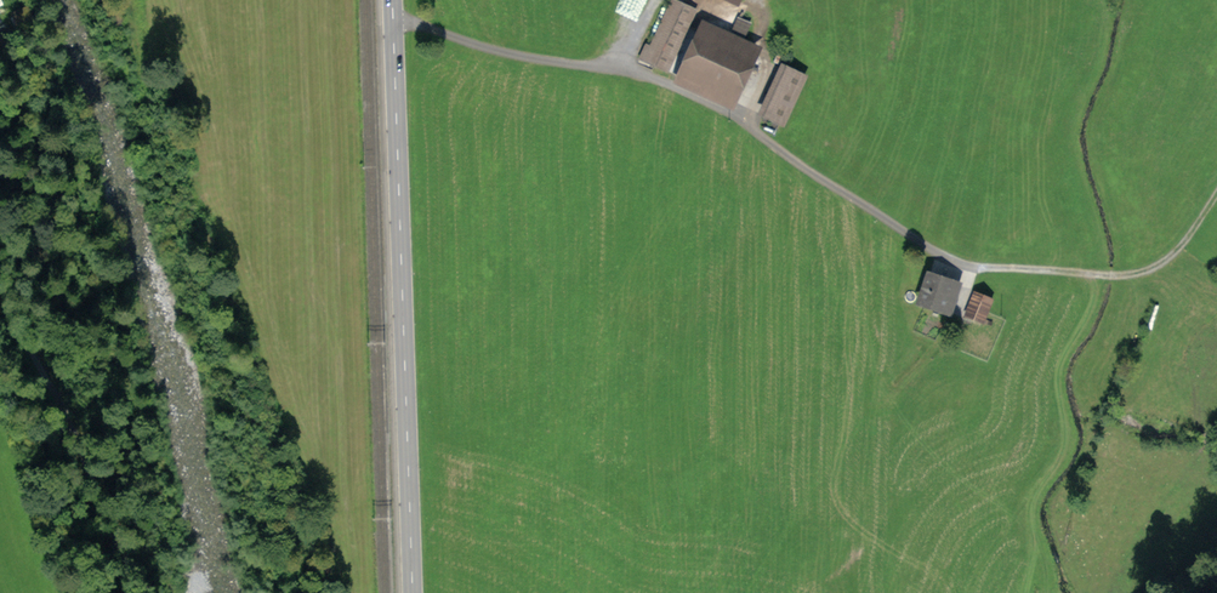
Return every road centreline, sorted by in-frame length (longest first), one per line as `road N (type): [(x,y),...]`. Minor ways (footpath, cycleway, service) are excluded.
road 1 (track): [(1216,185),(1168,256),(1150,266),(1119,273),(974,266),(944,256),(748,125),(638,70),(492,48),(392,15)]
road 2 (secondary): [(392,0),(412,592)]
road 3 (track): [(138,592),(92,404),(0,295)]

